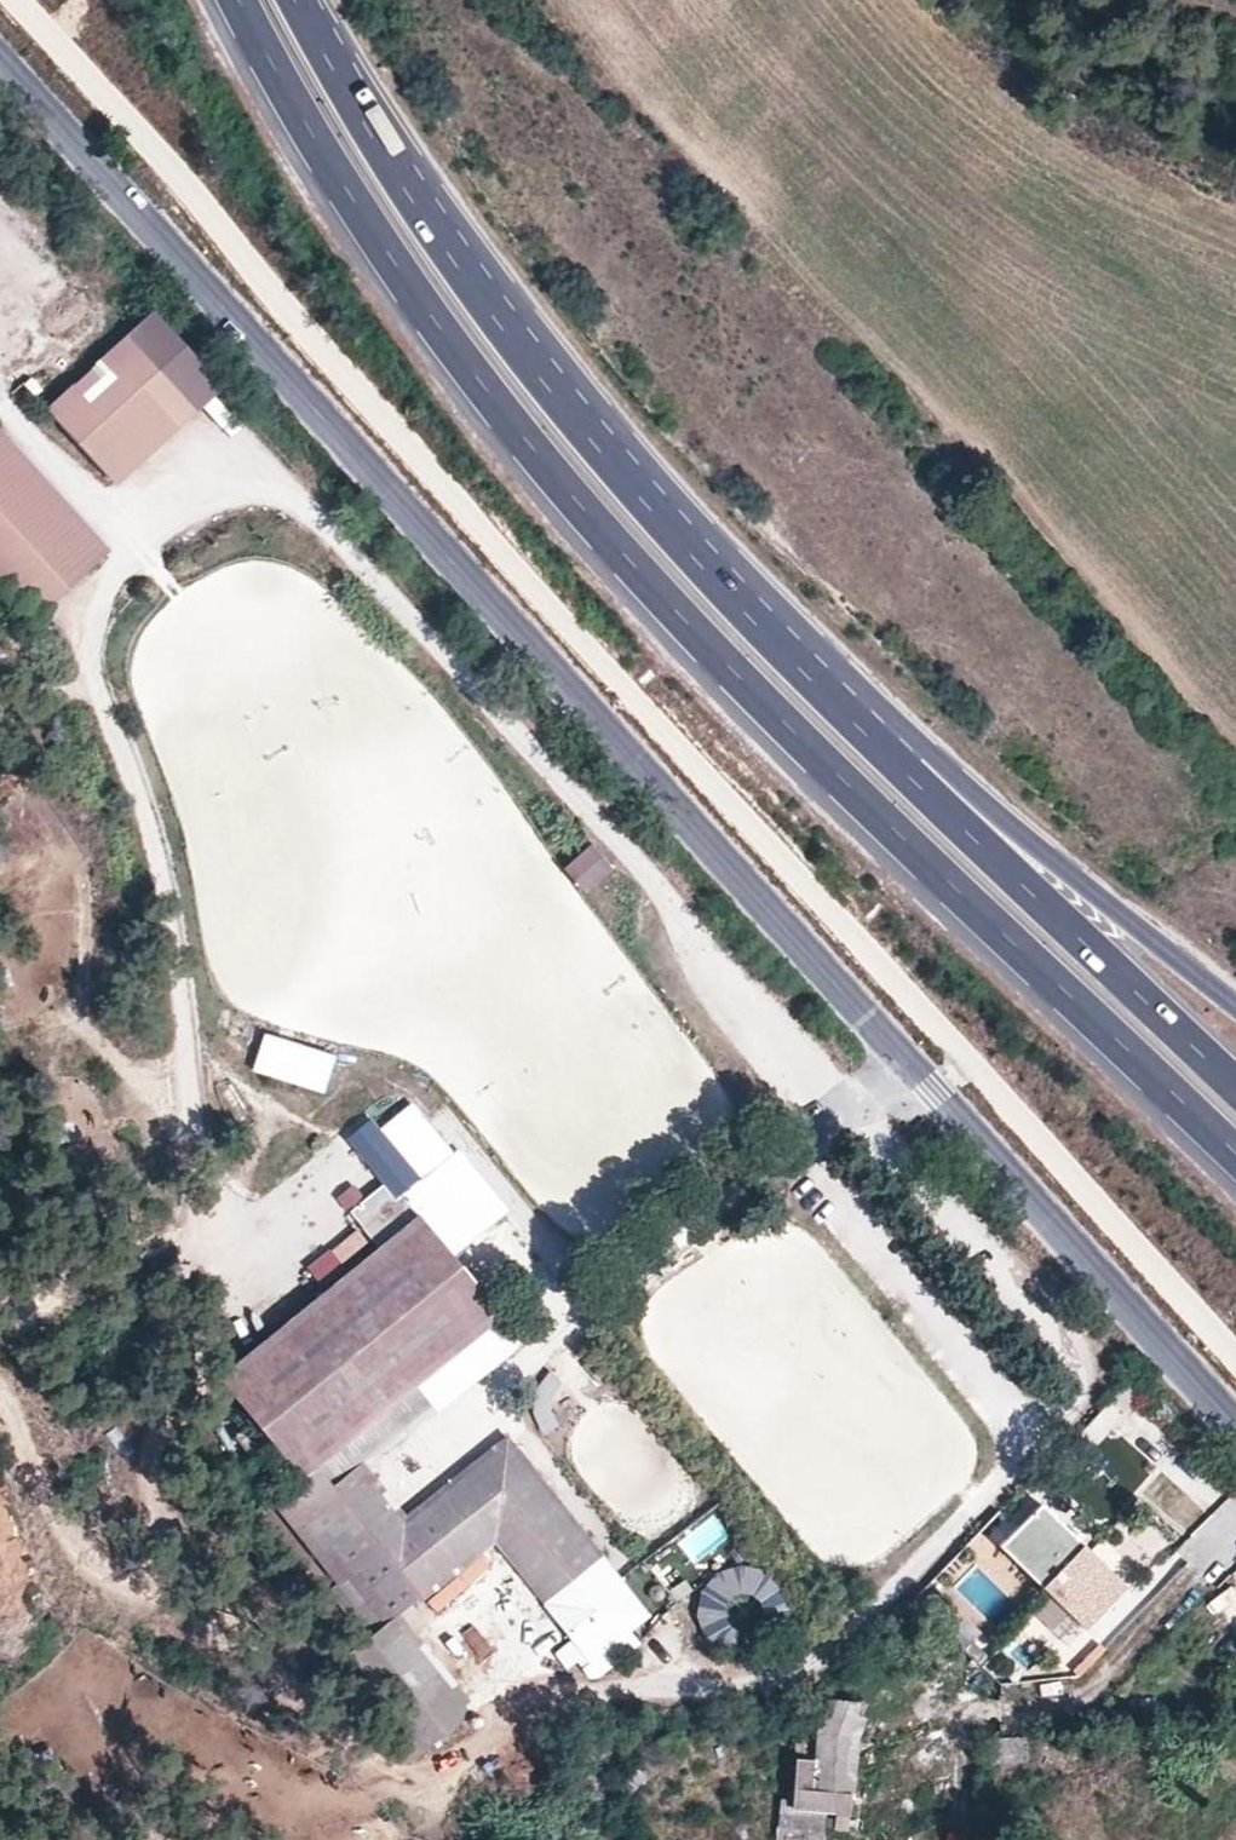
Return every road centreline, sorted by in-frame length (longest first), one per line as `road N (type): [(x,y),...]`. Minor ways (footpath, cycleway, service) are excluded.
road 1 (tertiary): [(1235,1428),(0,61)]
road 2 (primary): [(233,0),(409,287),(587,511),(837,776),(1235,1153)]
road 3 (primary): [(1235,1085),(825,696),(705,570),(592,441),(442,245)]
road 4 (primary): [(1235,1008),(1005,821),(760,589),(542,337),(442,245)]
road 5 (primary): [(442,245),(300,0)]

